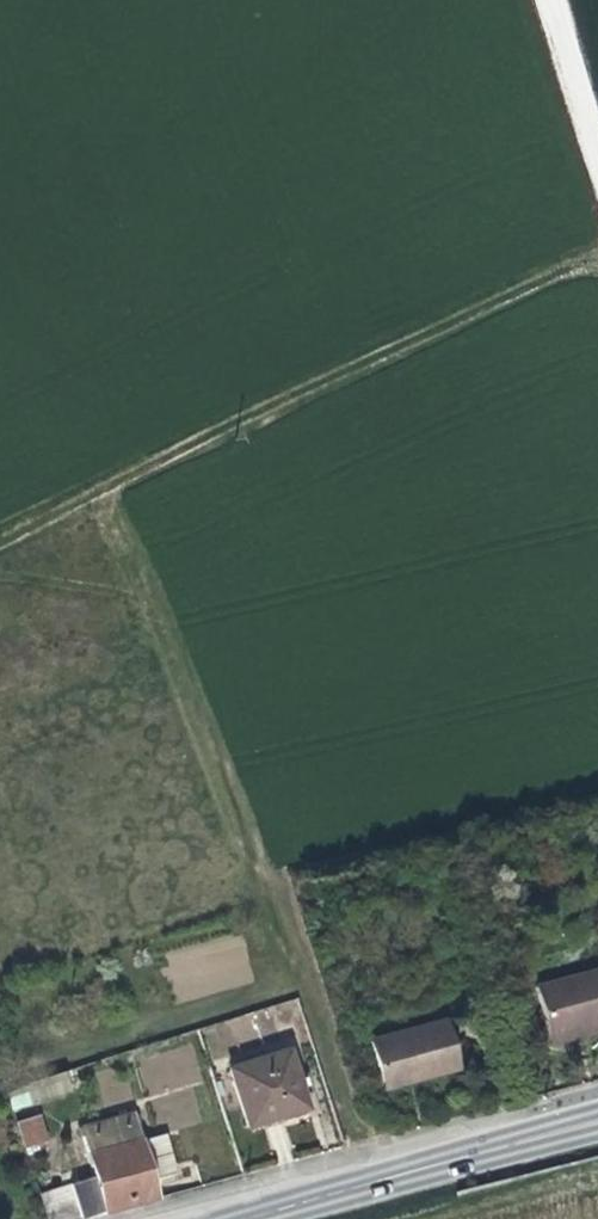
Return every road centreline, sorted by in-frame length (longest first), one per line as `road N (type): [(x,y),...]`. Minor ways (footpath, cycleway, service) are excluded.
road 1 (track): [(597,269),(530,283),(0,538)]
road 2 (primary): [(261,1218),(597,1121)]
road 3 (track): [(540,0),(597,184)]

